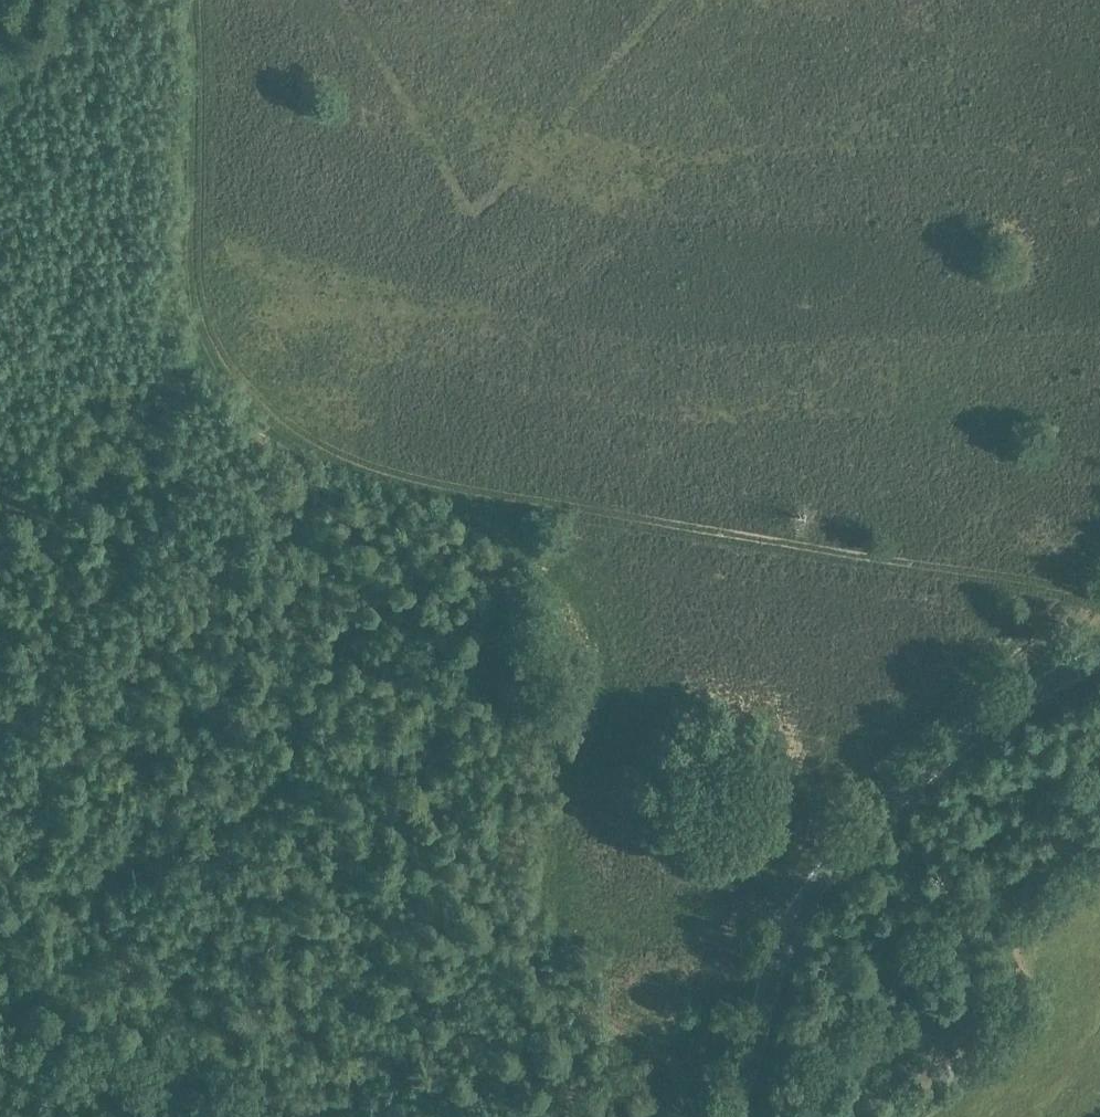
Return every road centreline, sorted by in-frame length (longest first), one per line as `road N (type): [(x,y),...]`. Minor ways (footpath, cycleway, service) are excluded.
road 1 (track): [(1099,600),(426,483),(360,465),(254,406),(221,356),(199,283),(196,0)]
road 2 (tertiary): [(725,1116),(752,1059),(778,956),(834,866),(966,741),(1099,660)]

